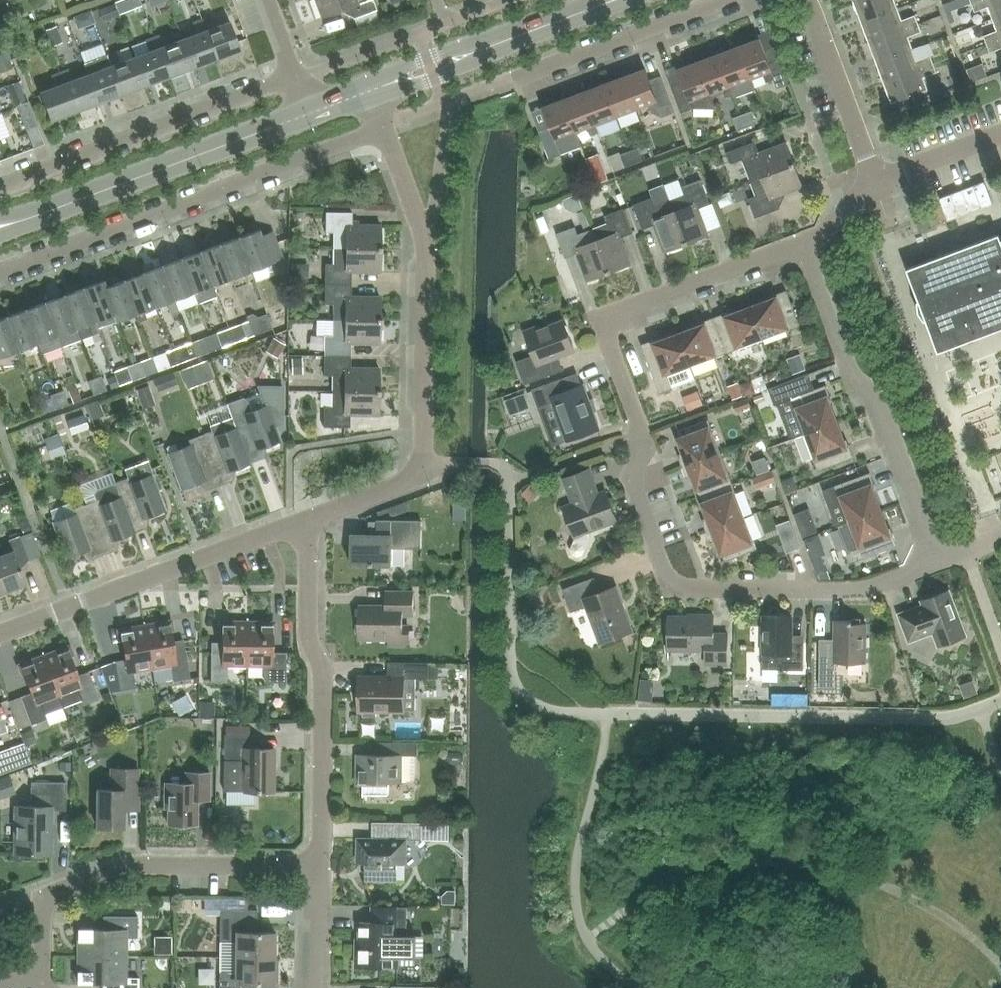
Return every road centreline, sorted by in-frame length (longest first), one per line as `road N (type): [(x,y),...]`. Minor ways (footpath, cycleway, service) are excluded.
road 1 (residential): [(939,561),(856,591),(670,588),(630,483),(644,443),(599,318),(772,253),(803,249)]
road 2 (residential): [(0,271),(383,128)]
road 3 (residential): [(297,522),(423,475),(425,237)]
road 4 (residential): [(321,867),(323,669),(308,639),(308,558),(297,522)]
road 5 (residential): [(939,561),(881,403),(849,372),(803,249)]
road 6 (residential): [(0,633),(297,522)]
road 7 (residential): [(0,186),(294,77)]
road 8 (unclassified): [(24,221),(308,114)]
road 9 (residential): [(42,897),(129,866),(321,867)]
road 10 (residential): [(526,73),(723,0)]
road 11 (unclassified): [(874,181),(805,0)]
road 12 (unclassified): [(472,52),(604,3)]
road 13 (unclassified): [(874,181),(1000,134)]
road 14 (residential): [(318,987),(321,867)]

